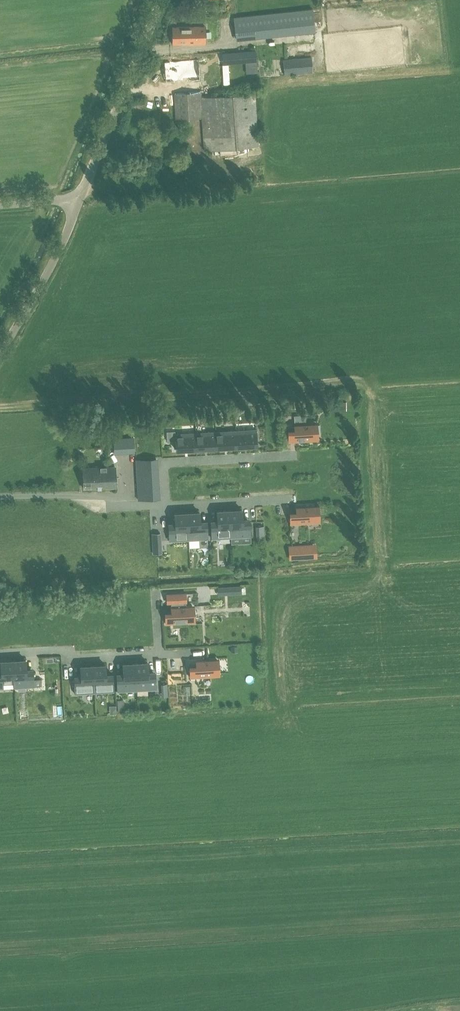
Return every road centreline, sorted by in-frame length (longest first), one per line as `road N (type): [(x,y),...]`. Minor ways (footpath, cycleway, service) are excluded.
road 1 (unclassified): [(78,202),(160,0)]
road 2 (unclassified): [(0,353),(78,202)]

